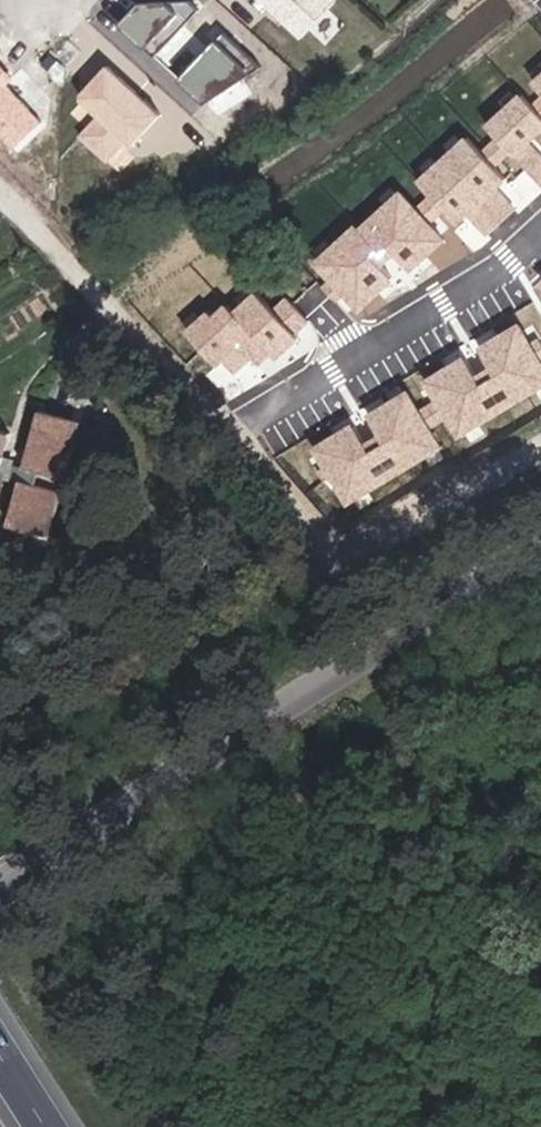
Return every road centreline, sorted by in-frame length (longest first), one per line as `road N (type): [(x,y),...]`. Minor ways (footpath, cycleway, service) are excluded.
road 1 (unclassified): [(540,557),(456,617),(0,877)]
road 2 (residential): [(540,234),(506,265),(251,420)]

